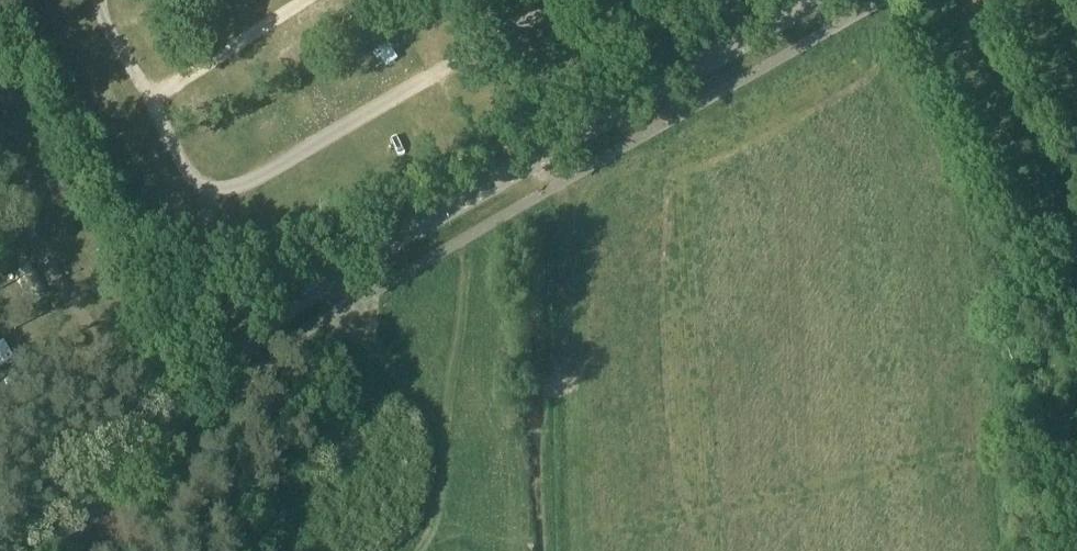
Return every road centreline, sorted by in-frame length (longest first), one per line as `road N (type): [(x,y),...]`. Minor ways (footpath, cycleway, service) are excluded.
road 1 (unclassified): [(824,0),(276,314),(58,550)]

